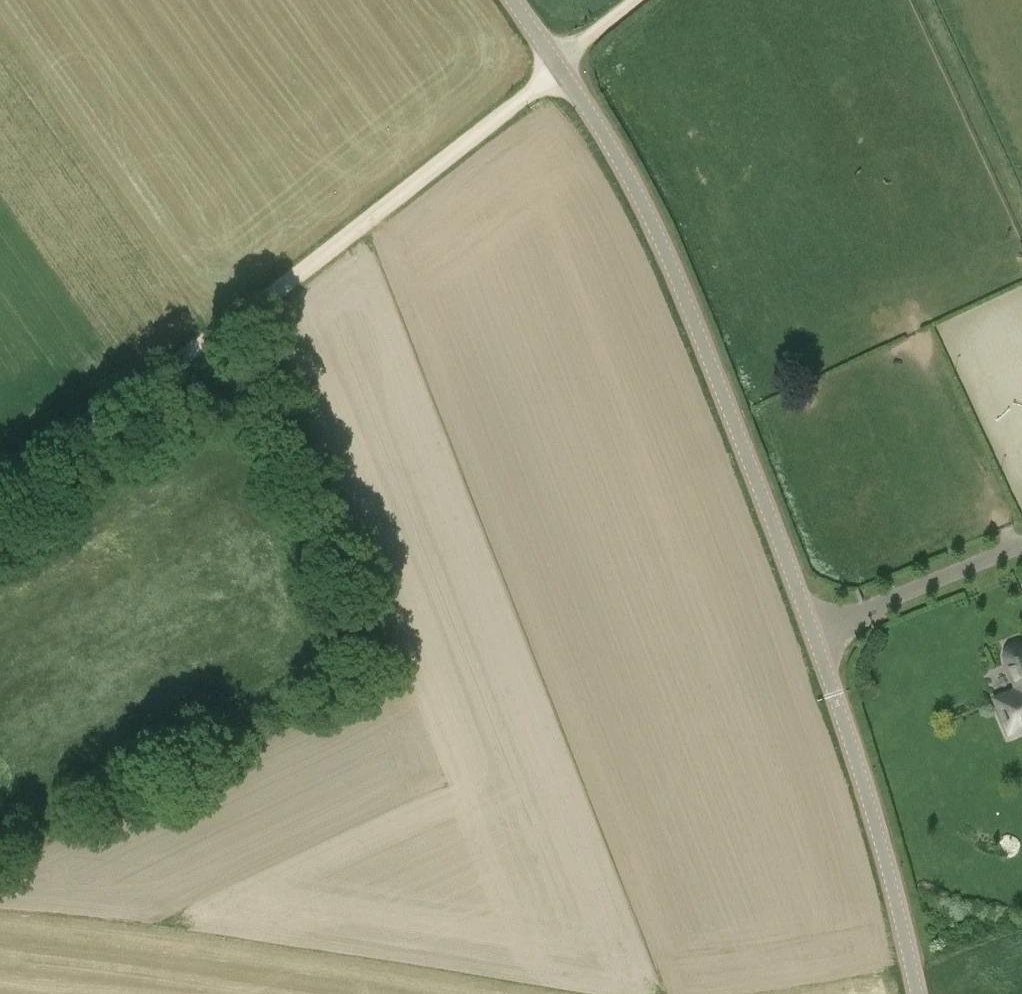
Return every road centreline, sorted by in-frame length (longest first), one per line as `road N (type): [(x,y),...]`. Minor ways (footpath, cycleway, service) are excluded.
road 1 (tertiary): [(919,993),(858,757),(644,201),(515,0)]
road 2 (track): [(564,70),(411,196),(0,493)]

